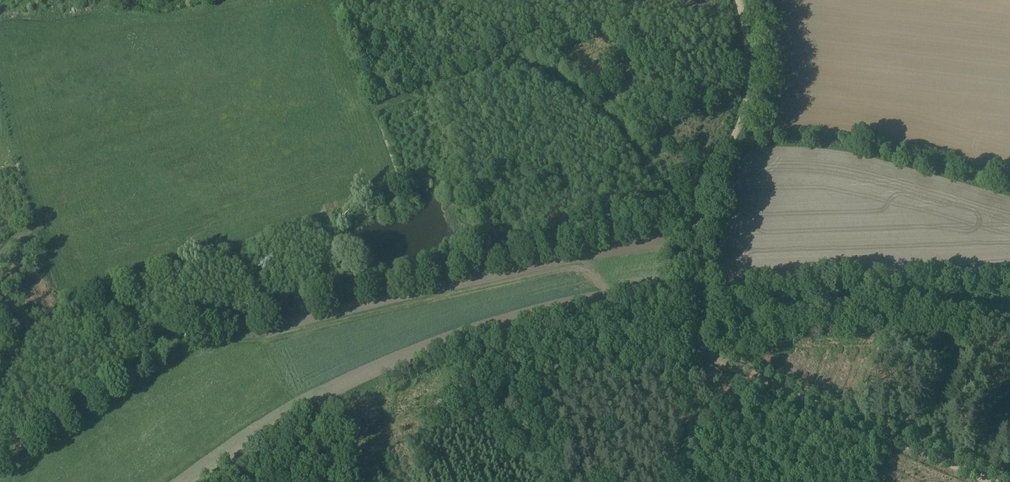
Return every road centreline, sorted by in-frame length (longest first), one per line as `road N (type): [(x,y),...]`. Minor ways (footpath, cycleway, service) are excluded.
road 1 (track): [(740,0),(754,58),(741,127),(705,180),(694,219),(691,335),(796,388),(715,400),(685,447),(678,481)]
road 2 (track): [(796,388),(1006,481)]

